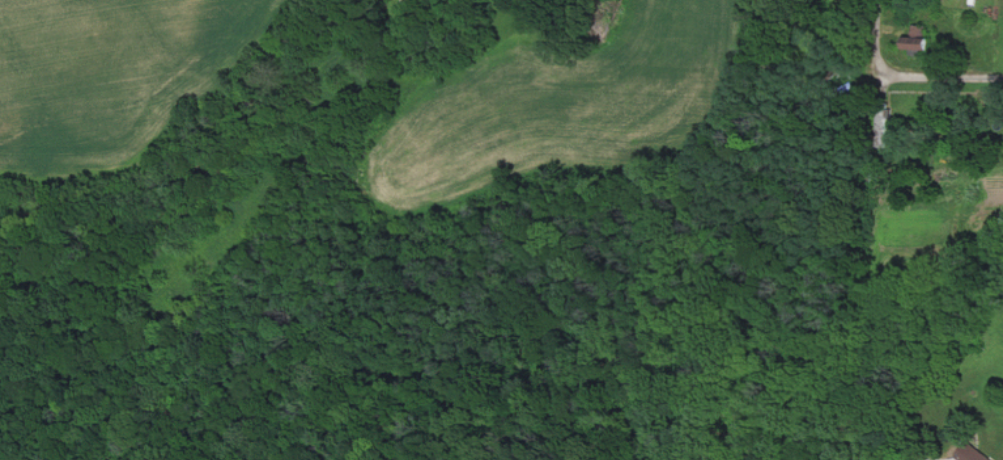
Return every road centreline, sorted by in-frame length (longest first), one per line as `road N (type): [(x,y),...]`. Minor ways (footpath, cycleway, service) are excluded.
road 1 (residential): [(1002,77),(881,75)]

